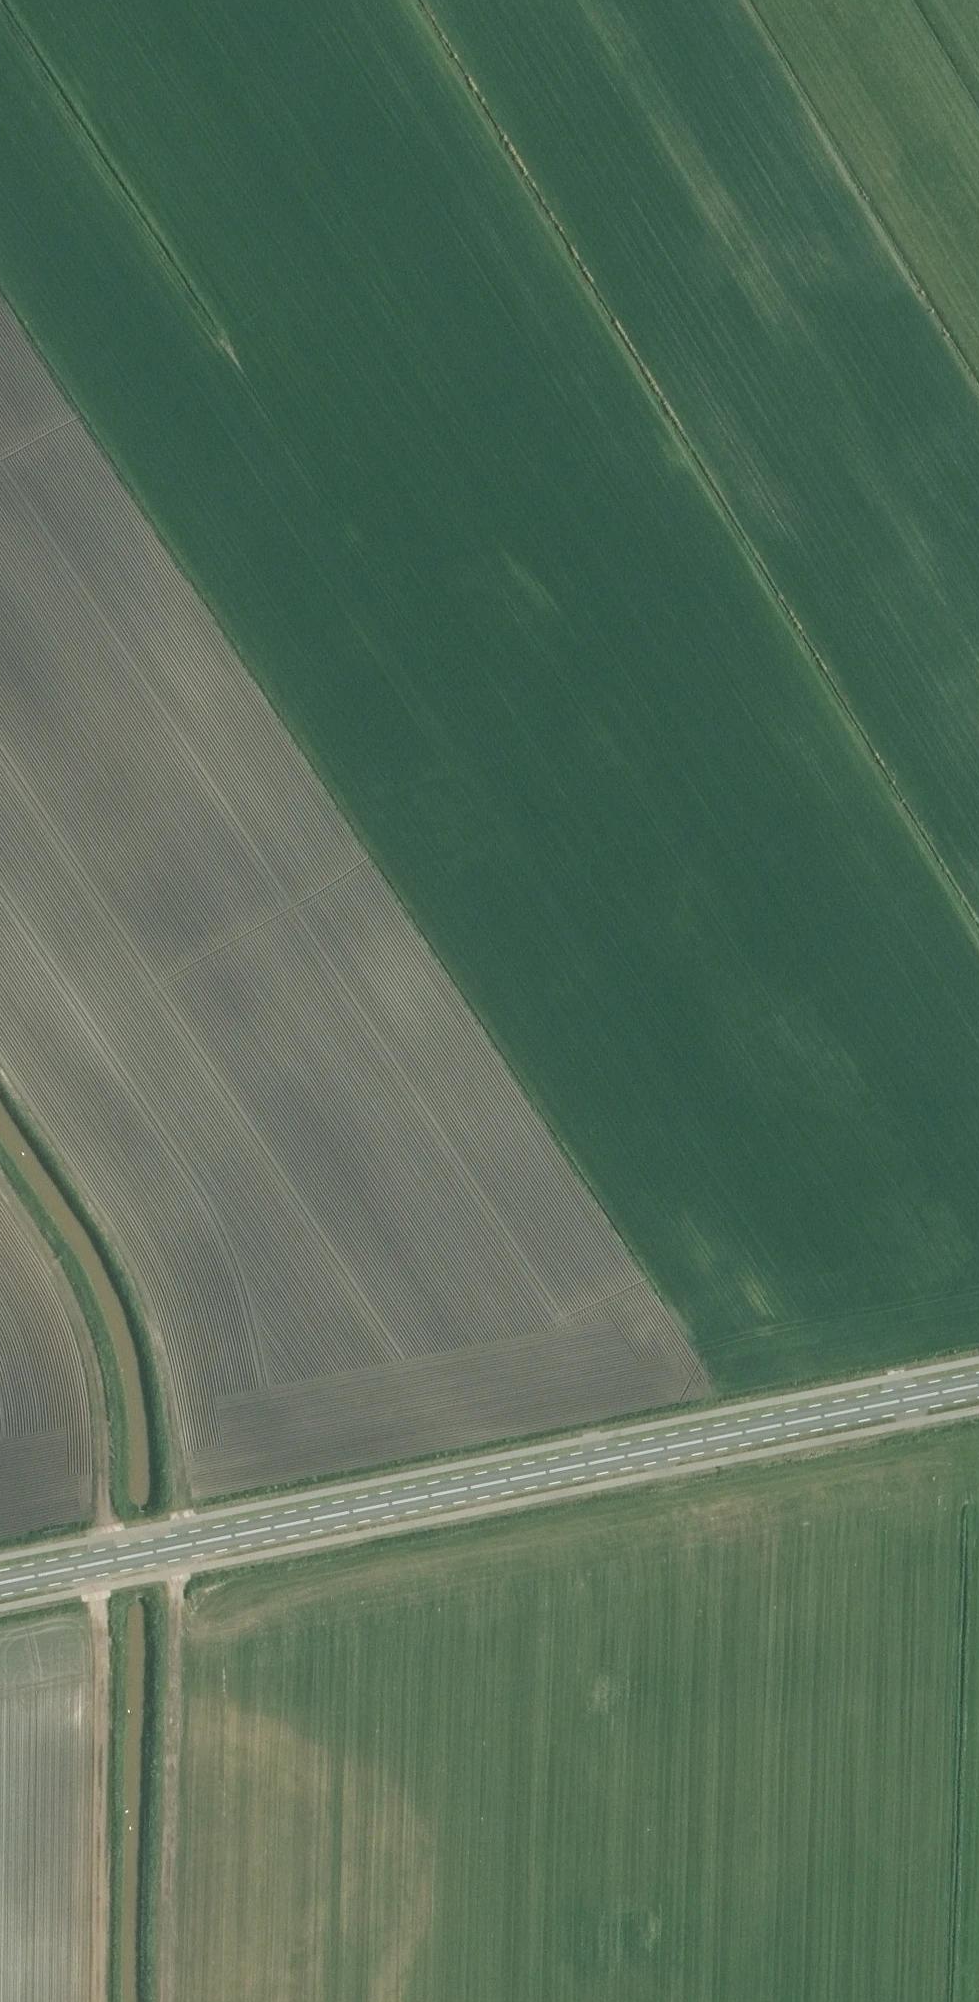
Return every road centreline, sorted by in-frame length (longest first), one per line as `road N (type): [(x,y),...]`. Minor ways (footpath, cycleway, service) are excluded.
road 1 (primary): [(0,1584),(978,1386)]

